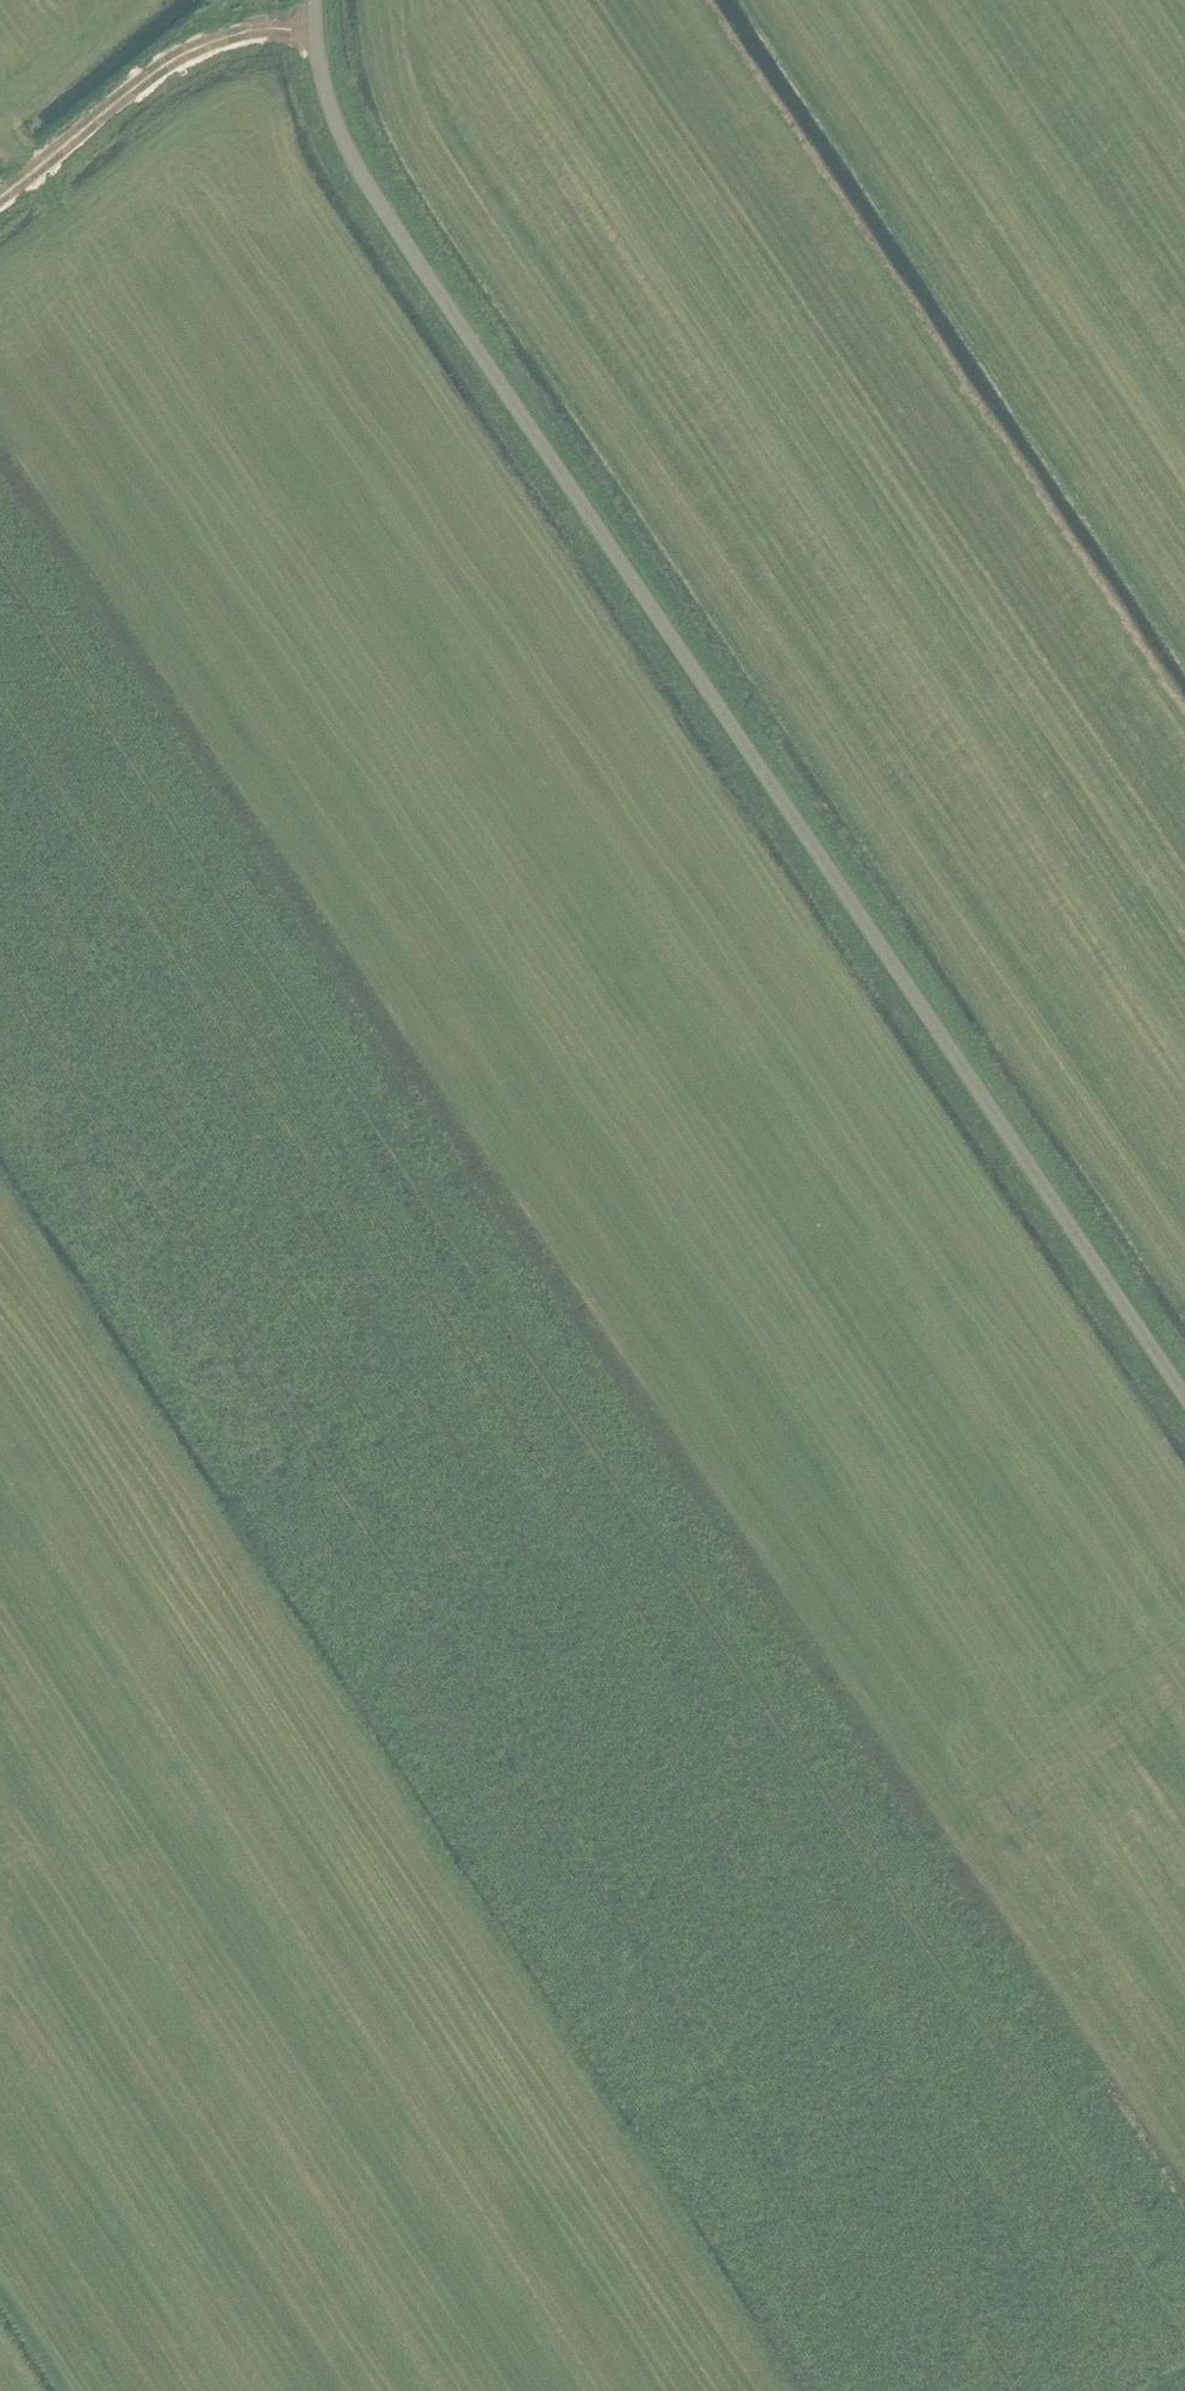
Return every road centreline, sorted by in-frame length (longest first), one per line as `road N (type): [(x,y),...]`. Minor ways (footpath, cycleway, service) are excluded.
road 1 (unclassified): [(1184,1397),(359,176),(327,112),(316,0)]
road 2 (track): [(316,28),(238,34),(178,56),(0,197)]

